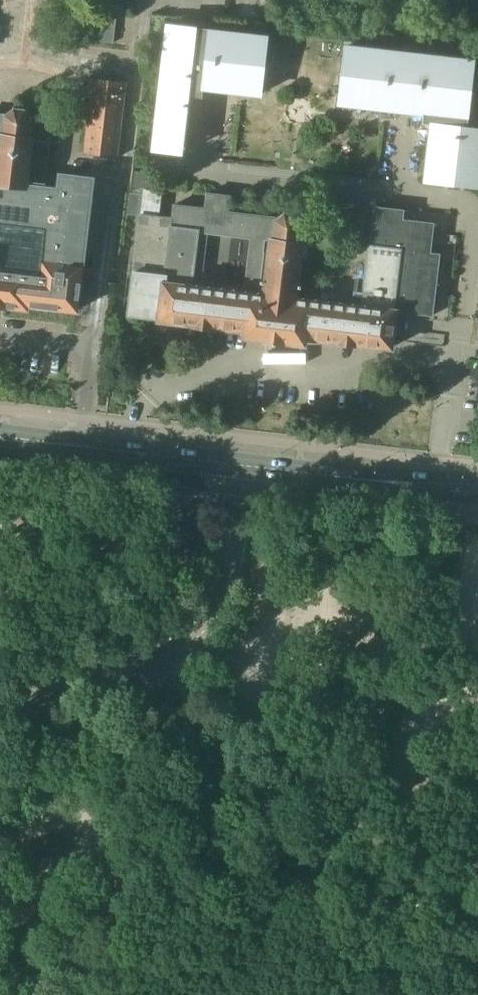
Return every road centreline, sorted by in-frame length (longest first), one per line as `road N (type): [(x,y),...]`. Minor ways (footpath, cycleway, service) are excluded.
road 1 (primary): [(477,492),(0,438)]

